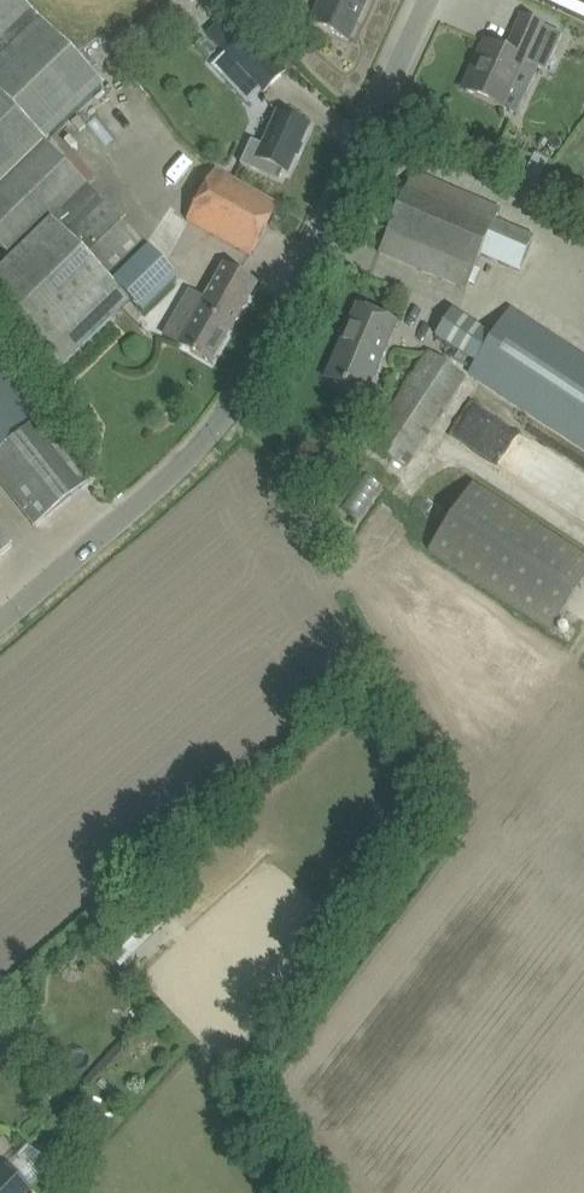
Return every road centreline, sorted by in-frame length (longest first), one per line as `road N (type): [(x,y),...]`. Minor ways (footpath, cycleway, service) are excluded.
road 1 (unclassified): [(0,643),(230,424),(274,365),(438,0)]

